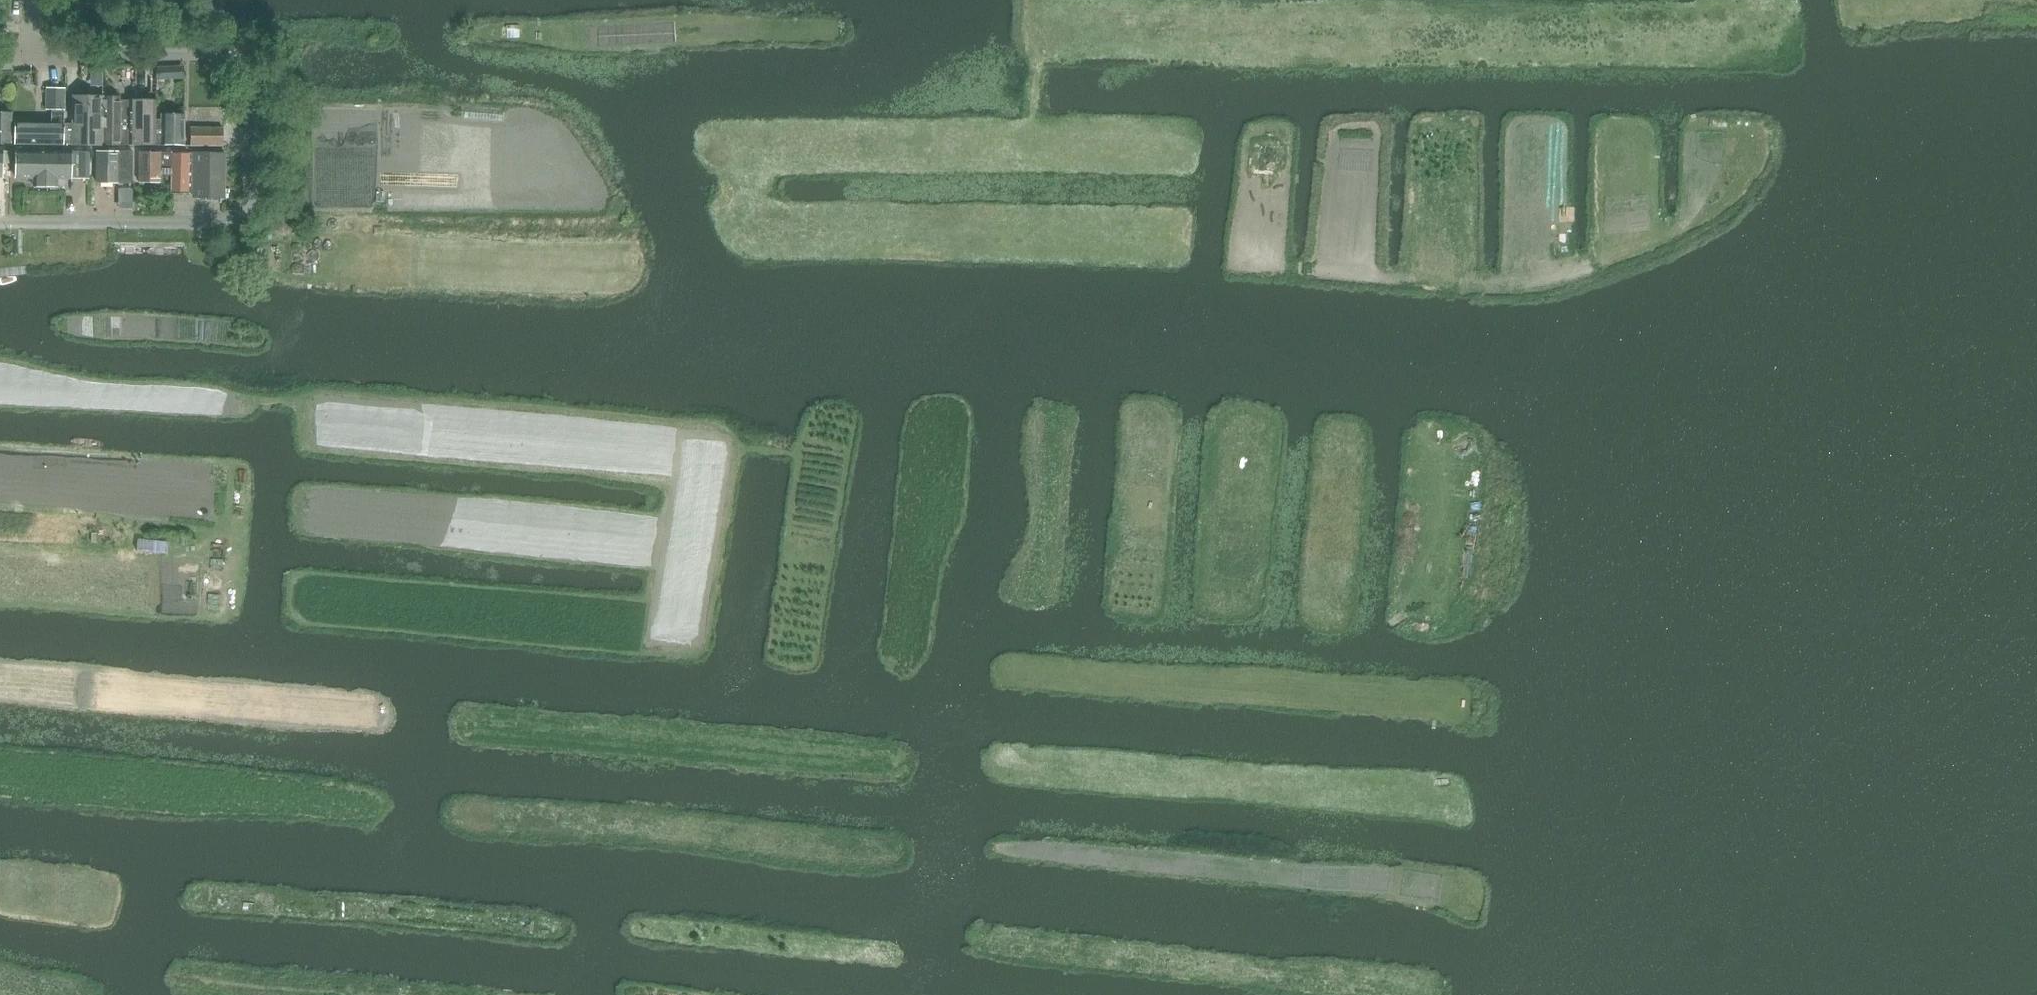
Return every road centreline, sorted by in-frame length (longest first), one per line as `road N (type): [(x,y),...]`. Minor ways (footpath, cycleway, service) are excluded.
road 1 (residential): [(0,222),(226,220),(251,192),(253,90),(233,58),(31,61)]

